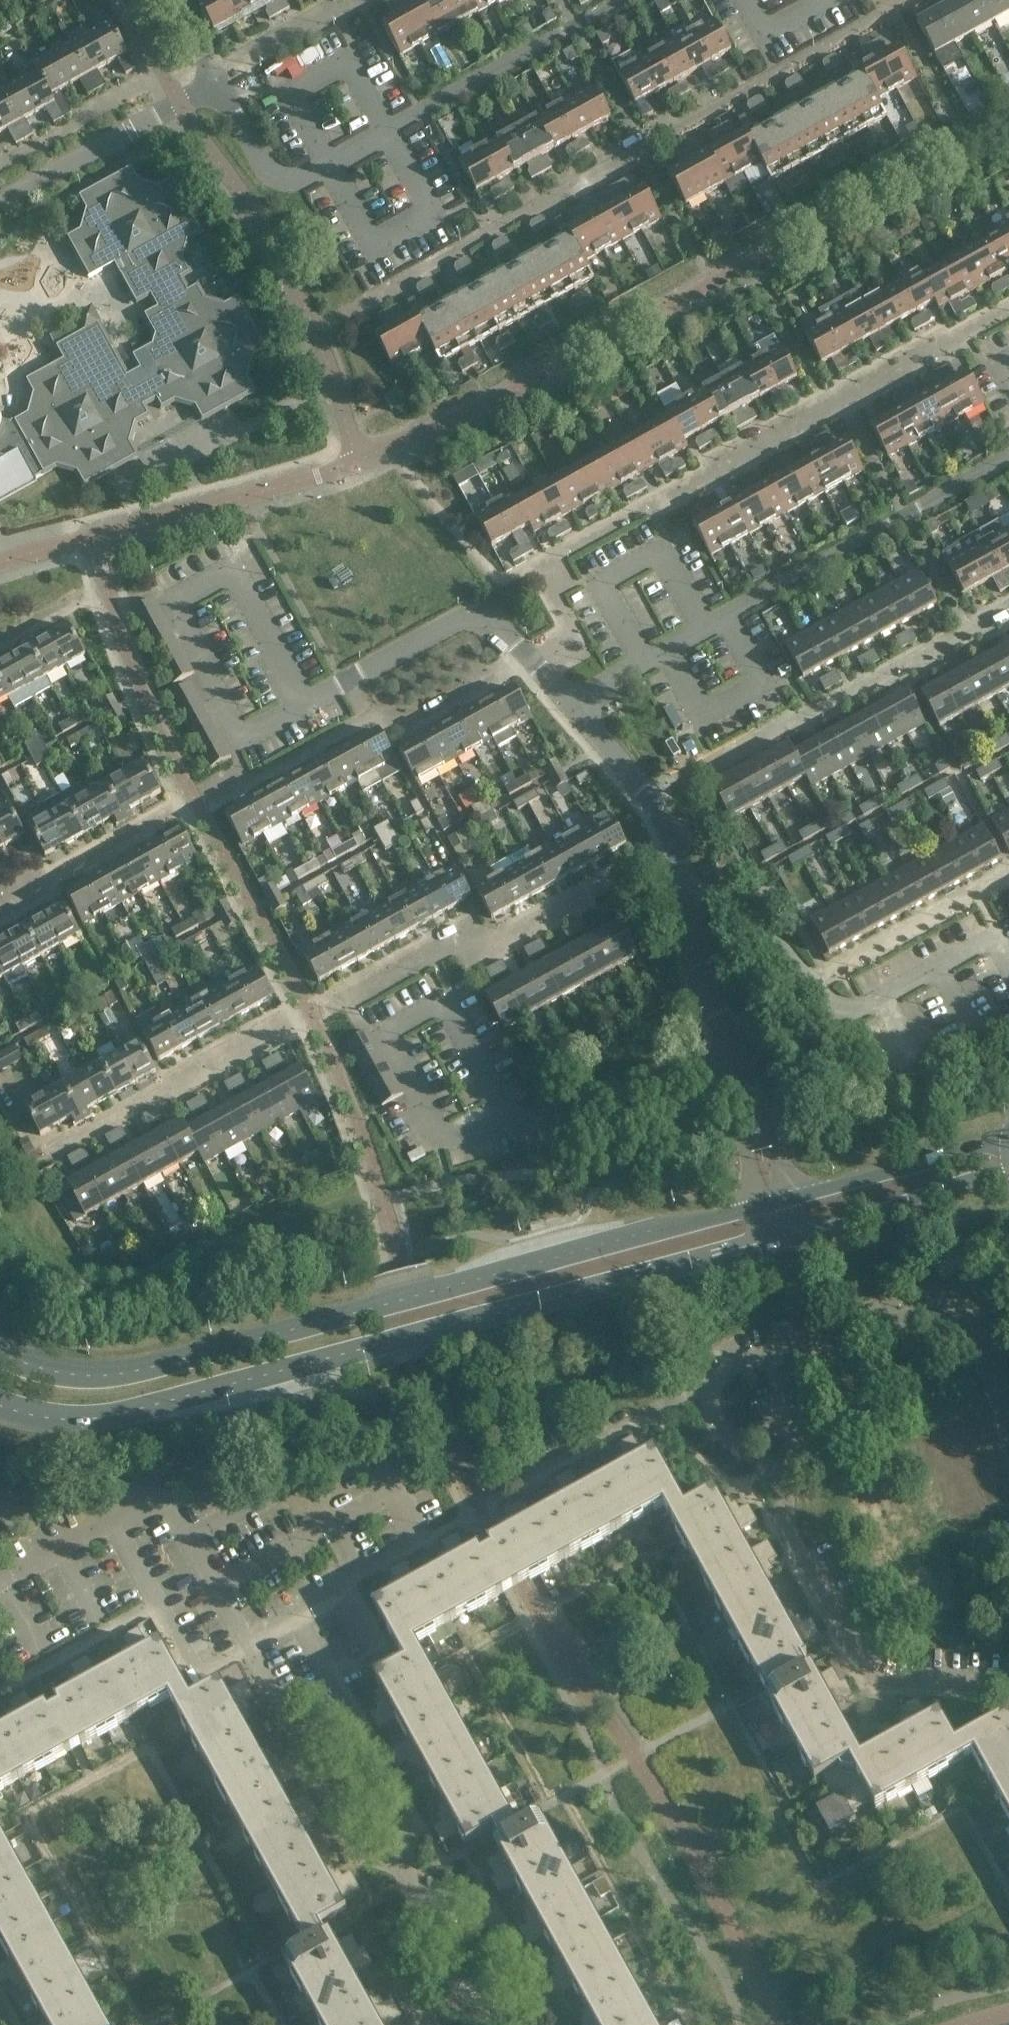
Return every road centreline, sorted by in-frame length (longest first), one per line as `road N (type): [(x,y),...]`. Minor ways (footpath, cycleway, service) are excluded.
road 1 (secondary): [(0,1414),(43,1427),(110,1423),(788,1247)]
road 2 (secondary): [(776,1206),(168,1360),(103,1369),(47,1365),(0,1343)]
road 3 (residential): [(0,1581),(162,1497),(363,1857),(374,1879),(372,1937),(421,2024)]
road 4 (residential): [(551,2024),(497,1929),(481,1914),(407,1881),(407,1814),(297,1611)]
road 5 (residential): [(621,0),(305,176),(282,175),(263,162),(216,78)]
road 6 (residential): [(570,705),(1008,457)]
road 7 (residential): [(1008,1688),(869,1679),(791,1543),(782,1519),(784,1482),(738,1446),(706,1381)]
road 8 (residential): [(301,706),(475,615),(499,624),(570,705)]
road 9 (residential): [(0,202),(216,78)]
road 10 (secondary): [(1008,1142),(776,1206)]
road 11 (residential): [(499,1495),(706,1381)]
road 12 (residential): [(509,1122),(736,1065)]
road 13 (secondary): [(788,1247),(1008,1177)]
road 14 (residential): [(686,899),(667,827),(570,705)]
road 15 (residential): [(1008,1421),(983,1326),(964,1312),(946,1308),(862,1330)]
road 16 (residential): [(736,1065),(696,958),(686,899)]
road 17 (residential): [(862,1330),(706,1381)]
road 18 (residential): [(811,984),(737,907),(686,899)]
road 19 (residential): [(776,1206),(736,1065)]

